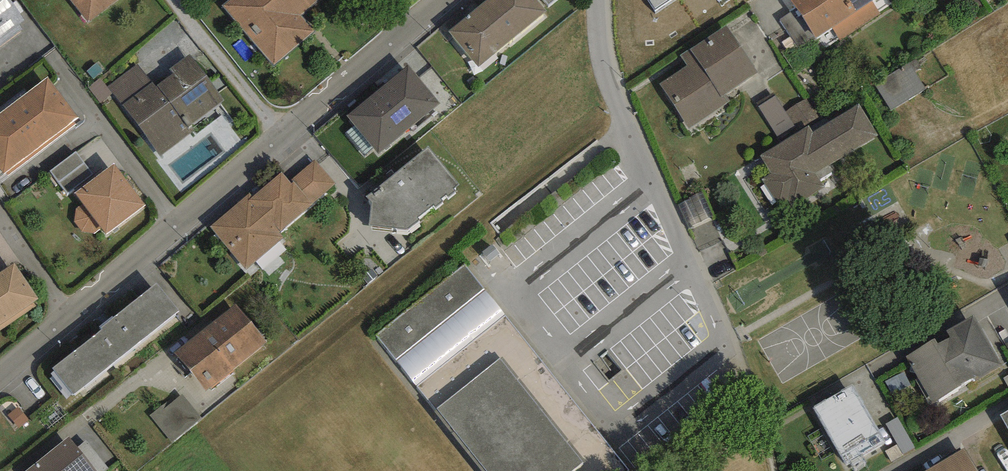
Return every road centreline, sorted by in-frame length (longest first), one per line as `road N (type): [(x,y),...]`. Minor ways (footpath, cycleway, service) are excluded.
road 1 (residential): [(0,377),(441,0)]
road 2 (residential): [(597,0),(604,65),(729,345)]

